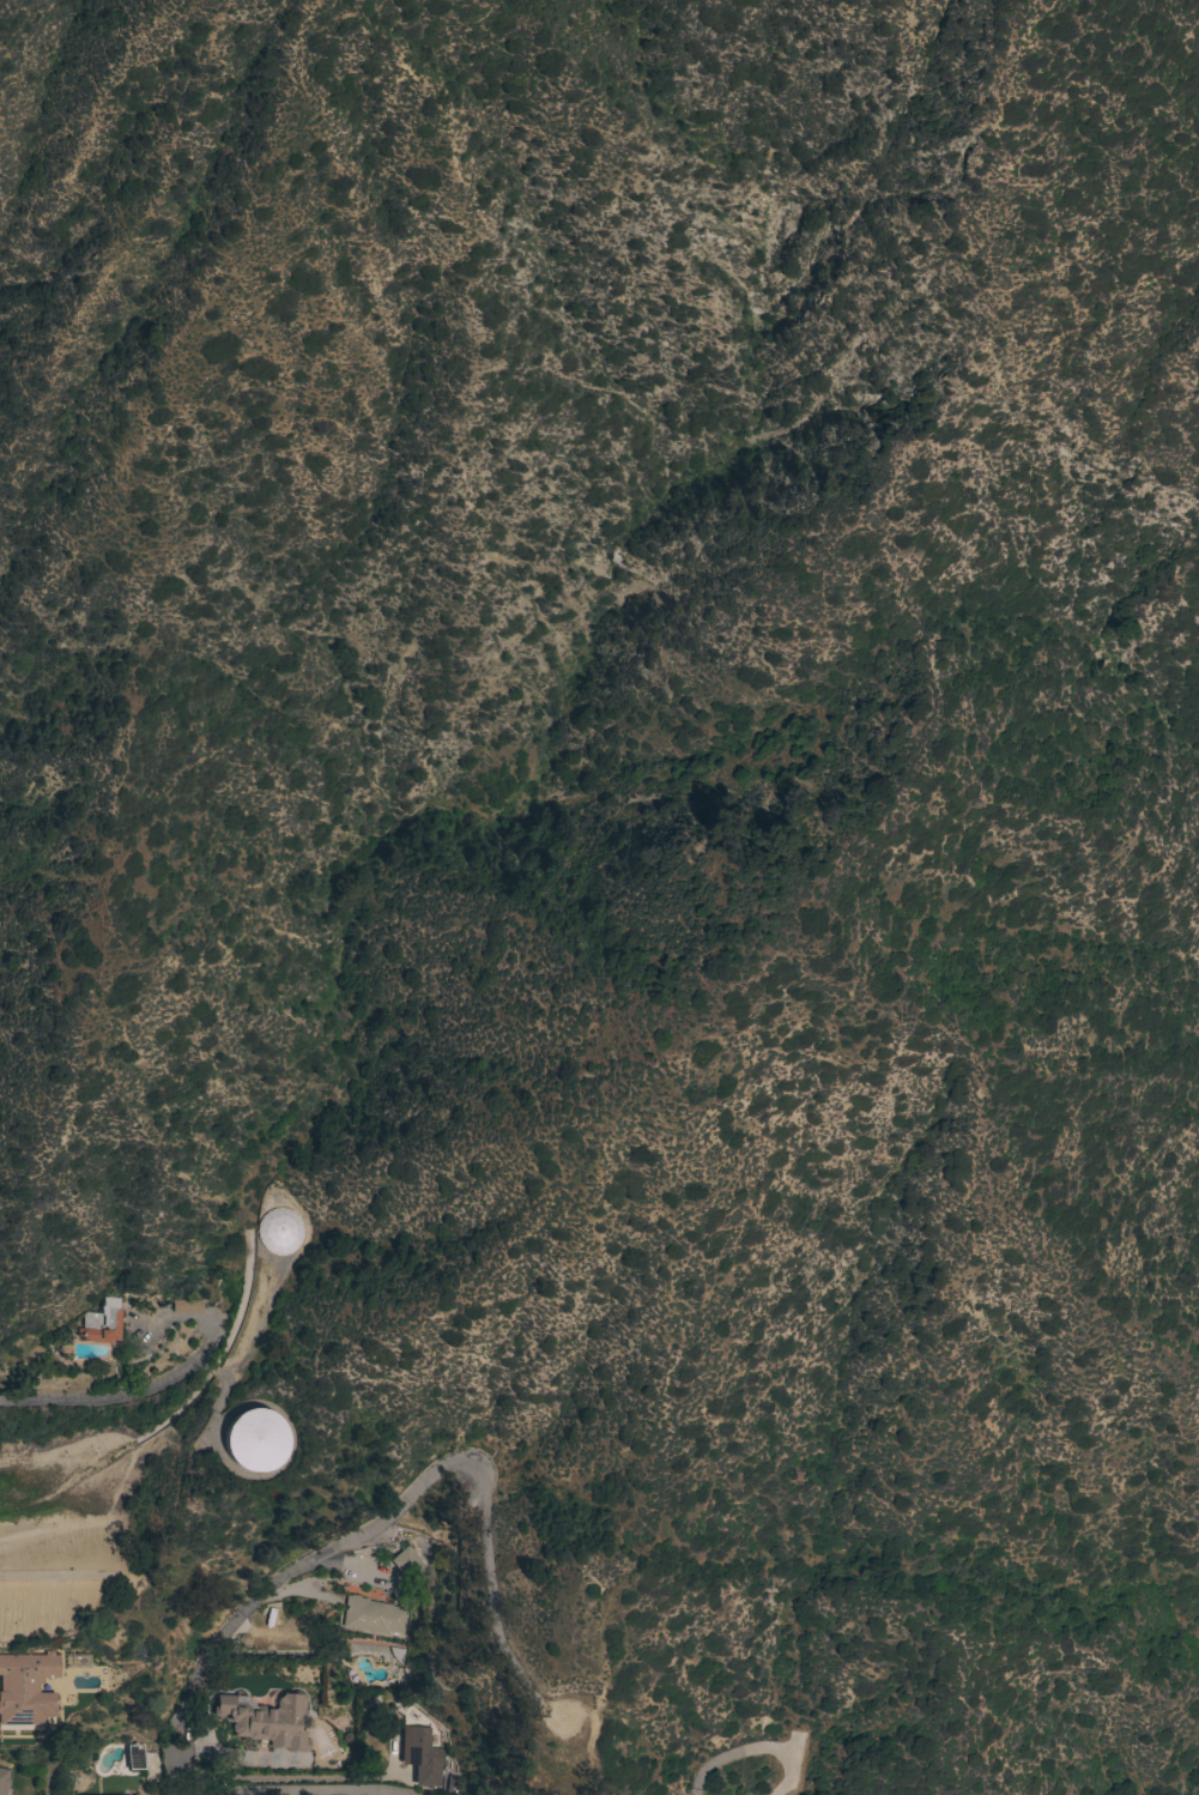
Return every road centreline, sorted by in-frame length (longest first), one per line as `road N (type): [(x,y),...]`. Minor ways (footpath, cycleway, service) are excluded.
road 1 (residential): [(176,1794),(181,1720),(220,1636),(253,1597),(358,1537),(443,1465),(474,1471),(485,1621),(533,1703)]
road 2 (residential): [(96,1402),(183,1373),(207,1348),(213,1332),(206,1320)]

